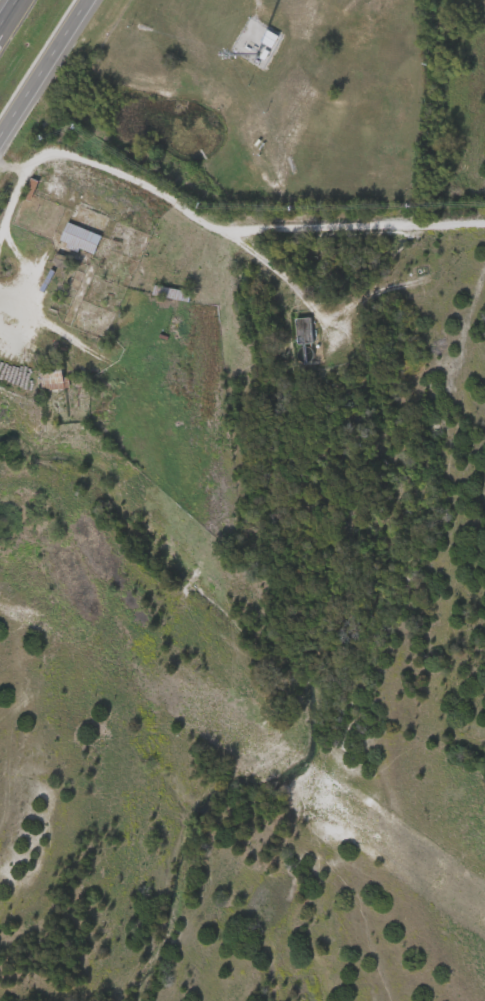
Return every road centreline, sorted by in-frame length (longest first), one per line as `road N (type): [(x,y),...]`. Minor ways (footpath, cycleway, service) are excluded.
road 1 (trunk): [(0,133),(88,0)]

